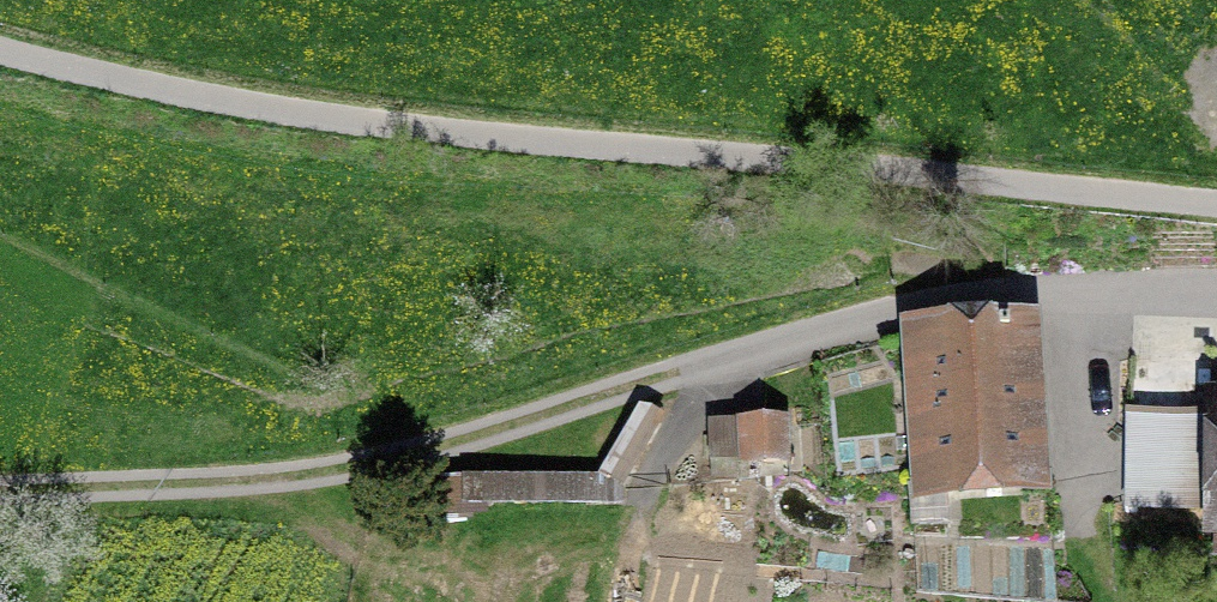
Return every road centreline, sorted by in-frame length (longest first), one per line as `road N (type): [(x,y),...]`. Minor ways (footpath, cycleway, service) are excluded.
road 1 (track): [(0,489),(158,486),(388,461),(854,321),(1056,288),(1216,283)]
road 2 (residential): [(0,51),(327,118),(1216,201)]

